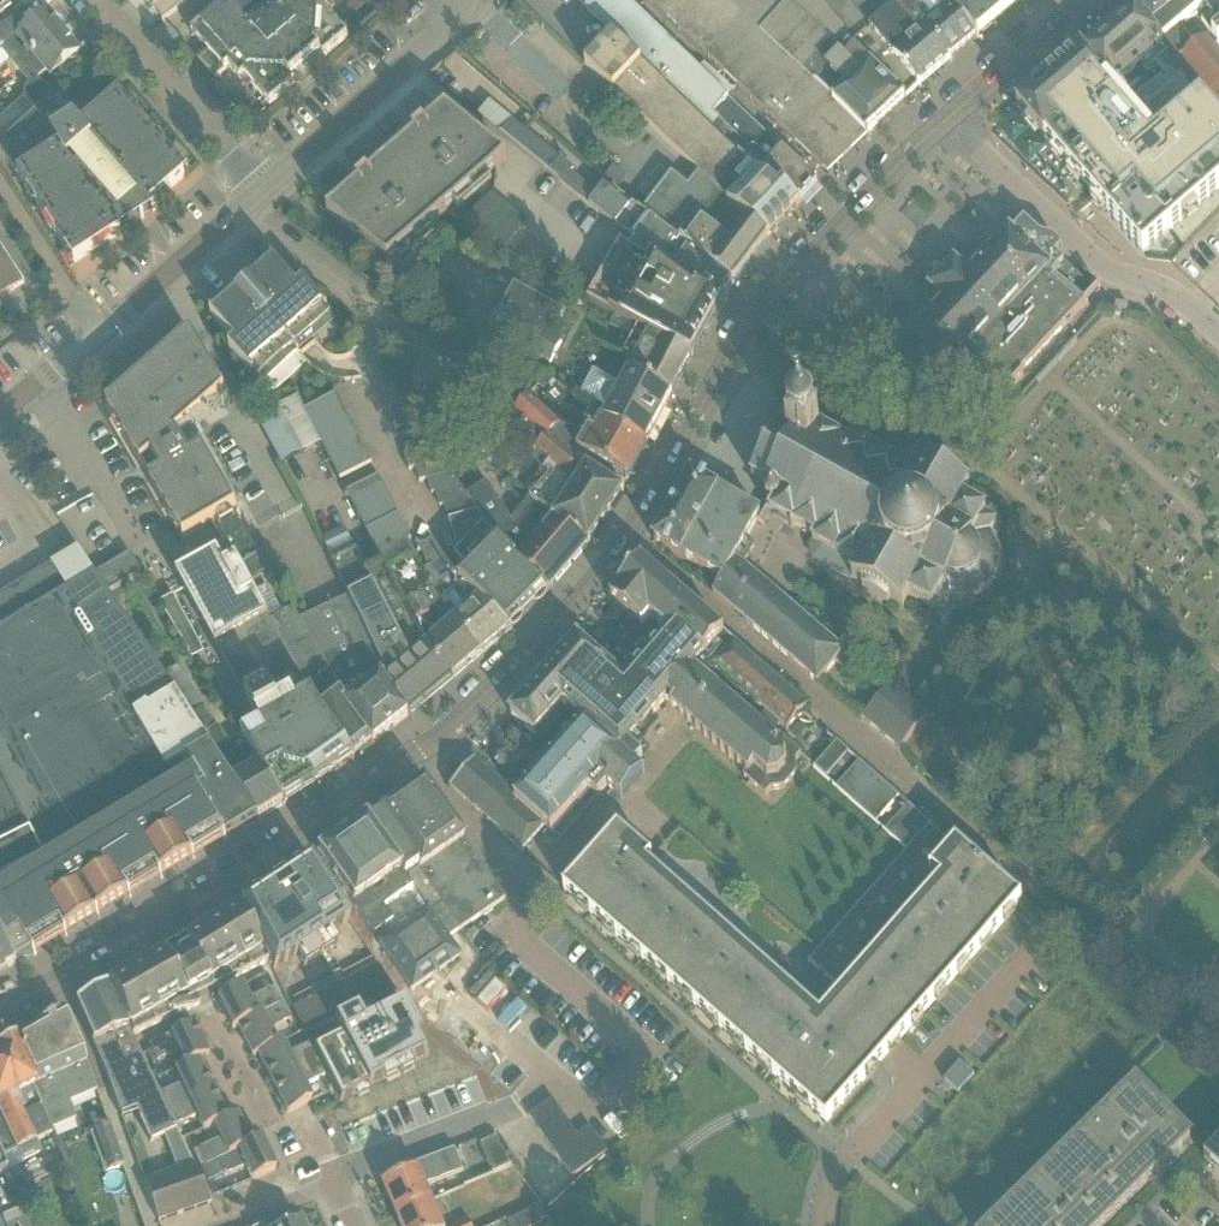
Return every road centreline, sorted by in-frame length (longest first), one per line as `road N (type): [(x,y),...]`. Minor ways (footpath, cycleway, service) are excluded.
road 1 (tertiary): [(1086,0),(874,192),(756,319),(588,586),(446,736),(412,751)]
road 2 (tertiary): [(412,751),(227,885),(0,1012)]
road 3 (residential): [(506,926),(645,1051),(594,1113),(452,986)]
road 4 (residential): [(825,1225),(839,1170),(1039,955)]
road 5 (residential): [(0,413),(267,195)]
road 6 (residential): [(267,195),(463,16),(470,0)]
road 7 (residential): [(267,195),(97,0)]
road 8 (residential): [(412,751),(497,864),(518,903),(506,926)]

